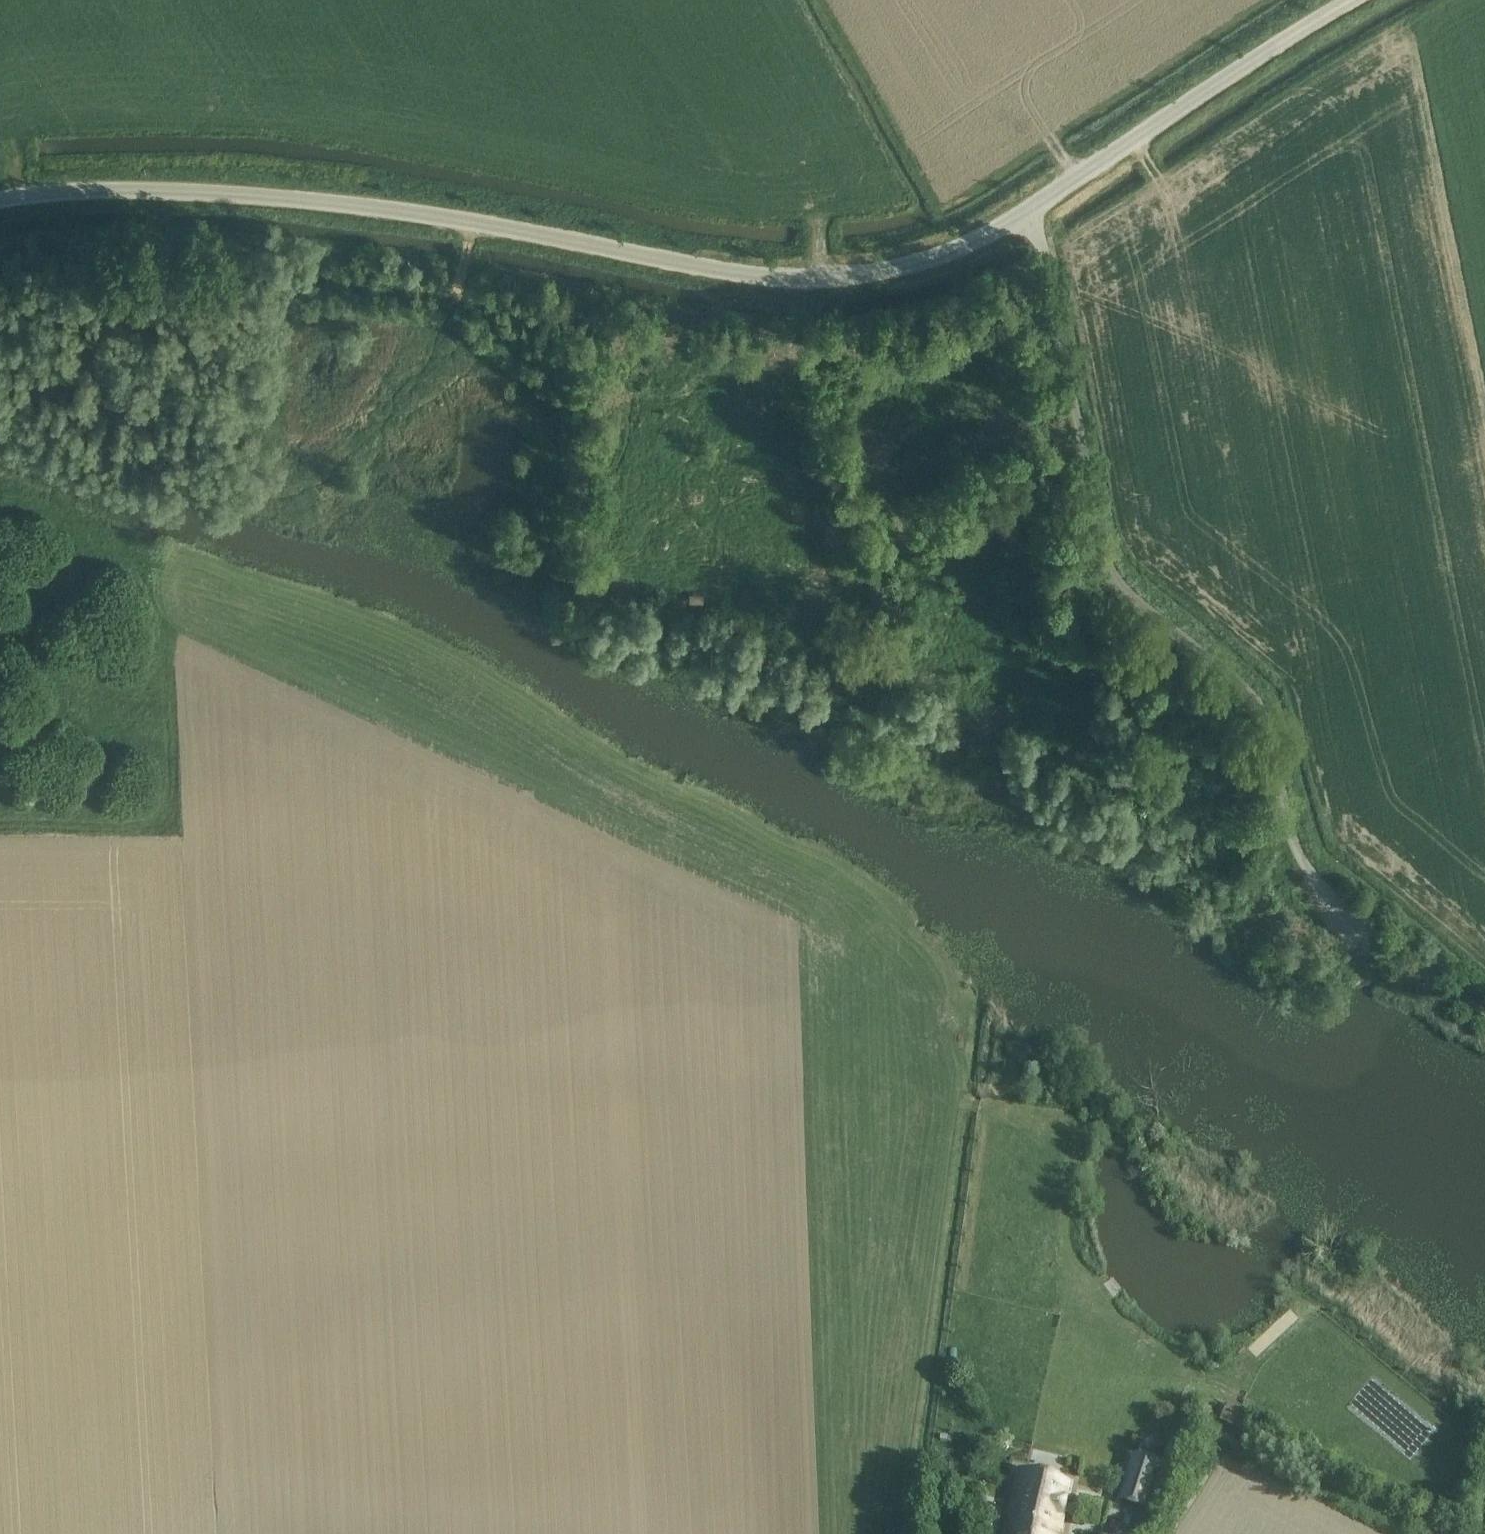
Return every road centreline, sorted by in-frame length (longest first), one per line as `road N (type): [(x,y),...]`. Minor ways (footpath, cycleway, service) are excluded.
road 1 (unclassified): [(0,205),(78,193),(367,213),(770,282),(897,274),(1032,217)]
road 2 (unclassified): [(1383,945),(1307,865),(1289,830),(1270,732),(1250,691),(1101,558),(1032,217)]
road 3 (unclassified): [(1032,217),(1219,81),(1360,0)]

